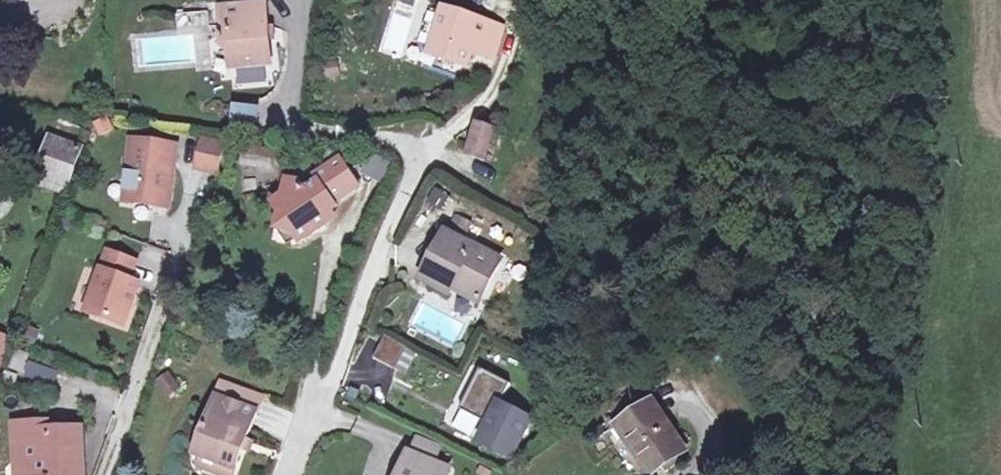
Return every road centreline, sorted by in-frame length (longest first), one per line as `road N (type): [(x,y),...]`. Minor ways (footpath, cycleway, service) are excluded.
road 1 (residential): [(288,474),(320,392),(338,385),(418,162),(414,142),(263,125)]

